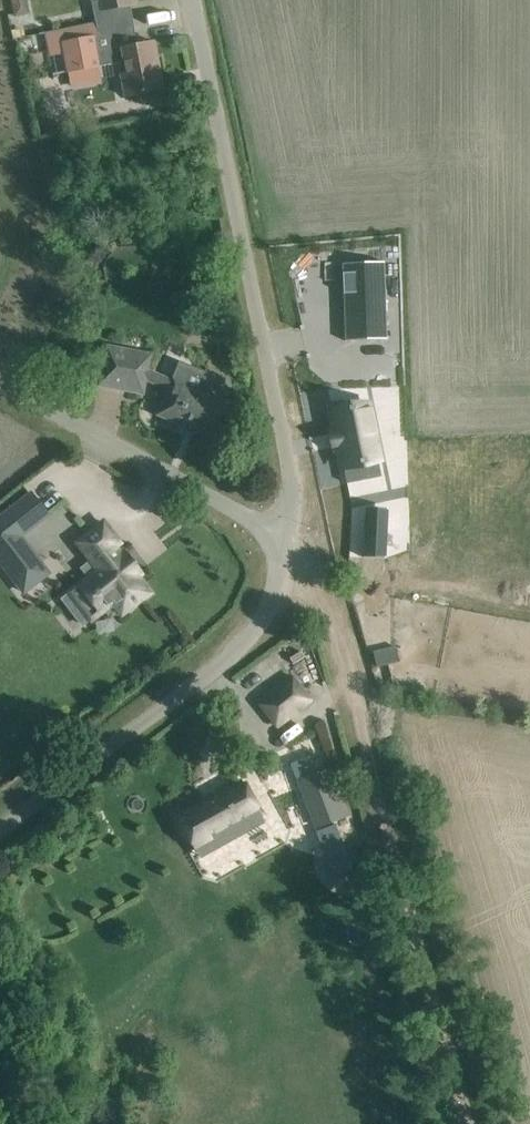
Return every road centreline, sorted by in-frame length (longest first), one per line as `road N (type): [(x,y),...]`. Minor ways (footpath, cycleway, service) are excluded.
road 1 (track): [(468,1123),(339,625),(312,563),(282,539)]
road 2 (residential): [(282,539),(290,470),(192,0)]
road 3 (unclassified): [(0,840),(271,618),(282,539)]
road 4 (unclassified): [(282,539),(0,385)]

